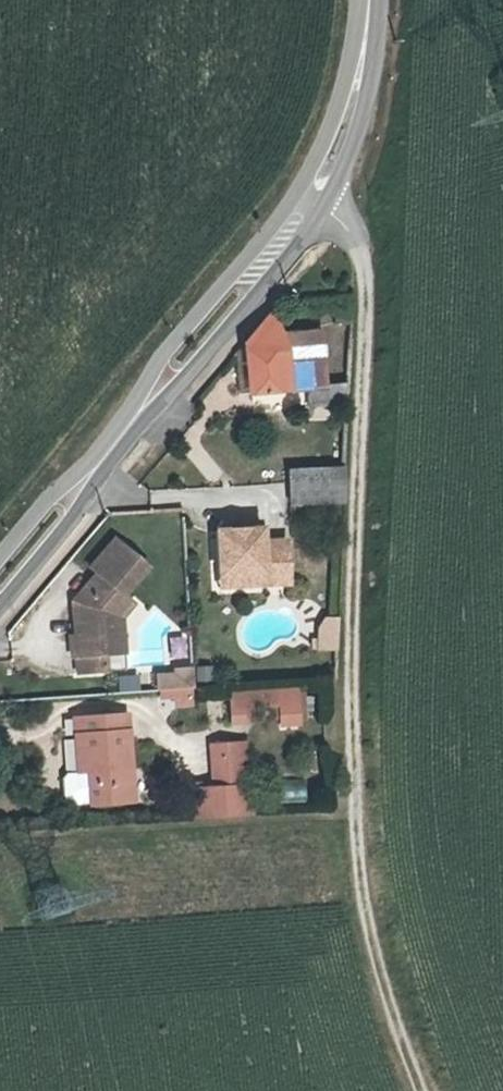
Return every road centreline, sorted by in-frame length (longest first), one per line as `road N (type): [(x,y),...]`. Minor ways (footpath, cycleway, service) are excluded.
road 1 (track): [(426,1090),(373,952),(357,868),(350,740),(366,264),(348,229),(310,204)]
road 2 (tertiary): [(0,585),(310,204),(347,125),(368,0)]

